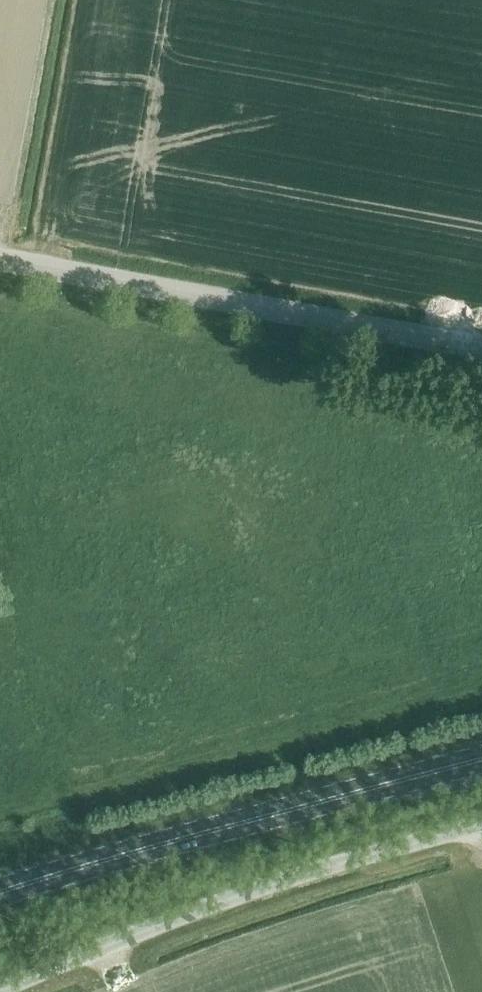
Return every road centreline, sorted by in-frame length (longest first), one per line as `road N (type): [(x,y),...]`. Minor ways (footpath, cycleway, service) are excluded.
road 1 (unclassified): [(0,990),(242,893),(481,828)]
road 2 (primary): [(481,758),(0,894)]
road 3 (unclassified): [(481,347),(0,261)]

